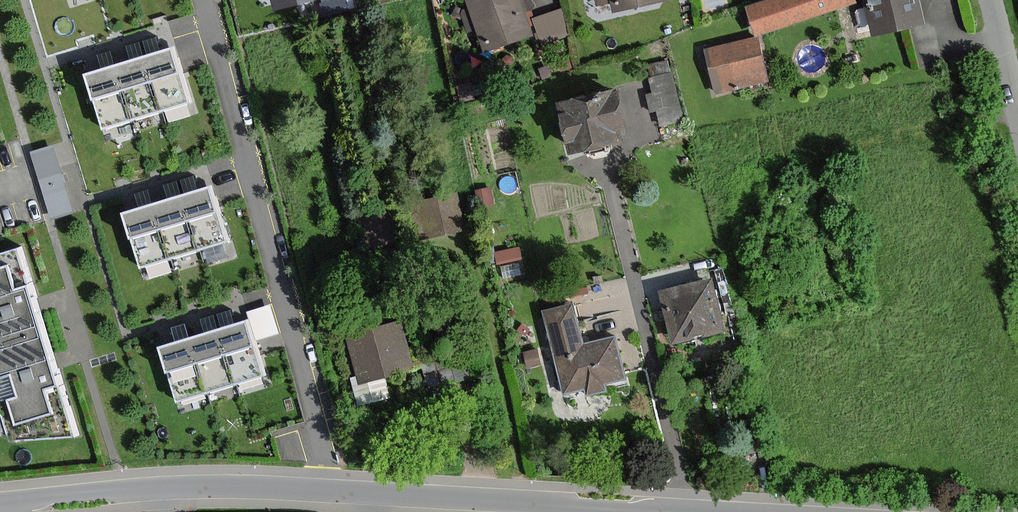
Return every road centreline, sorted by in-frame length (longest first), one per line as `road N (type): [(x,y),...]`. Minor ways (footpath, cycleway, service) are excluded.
road 1 (track): [(686,511),(609,178)]
road 2 (track): [(461,241),(496,342),(521,505)]
road 3 (residential): [(617,511),(366,493)]
road 4 (residential): [(366,493),(161,490)]
road 5 (residential): [(161,490),(0,502)]
road 6 (residential): [(986,0),(1017,124)]

